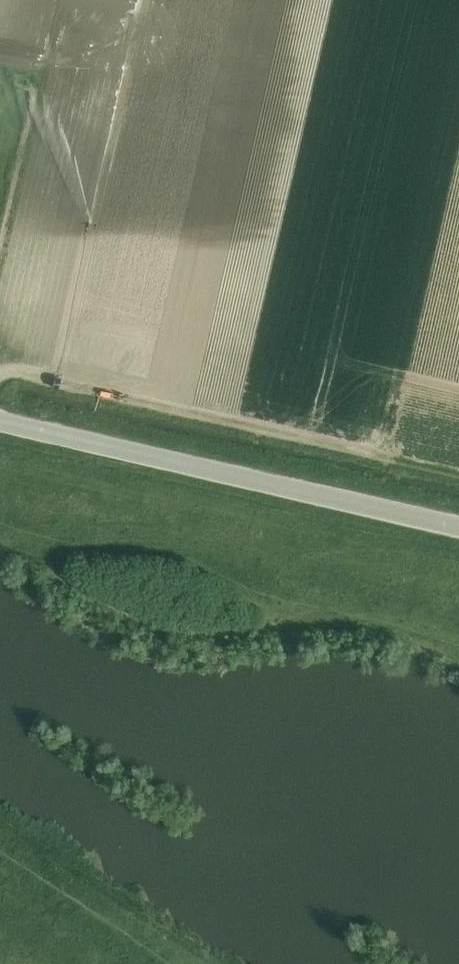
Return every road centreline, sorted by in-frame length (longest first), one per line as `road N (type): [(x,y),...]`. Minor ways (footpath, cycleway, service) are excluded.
road 1 (unclassified): [(458,528),(0,422)]

